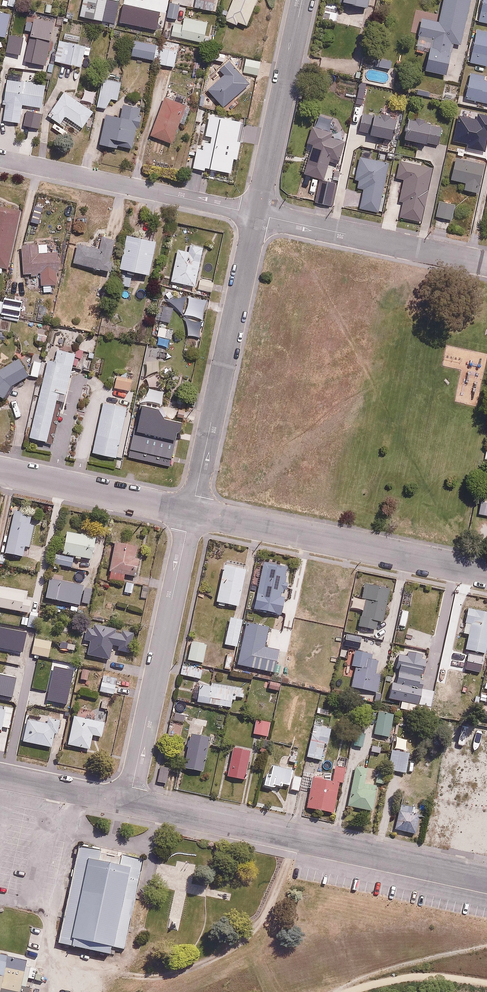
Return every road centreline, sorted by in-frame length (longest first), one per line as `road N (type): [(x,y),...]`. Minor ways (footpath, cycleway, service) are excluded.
road 1 (residential): [(486,879),(129,801)]
road 2 (residential): [(255,214),(191,512)]
road 3 (residential): [(486,573),(191,512)]
road 4 (residential): [(191,512),(129,801)]
road 5 (residential): [(255,214),(0,159)]
road 6 (residential): [(486,264),(255,214)]
road 7 (residential): [(301,0),(255,214)]
road 8 (residential): [(191,512),(0,471)]
road 9 (residential): [(129,801),(0,776)]

